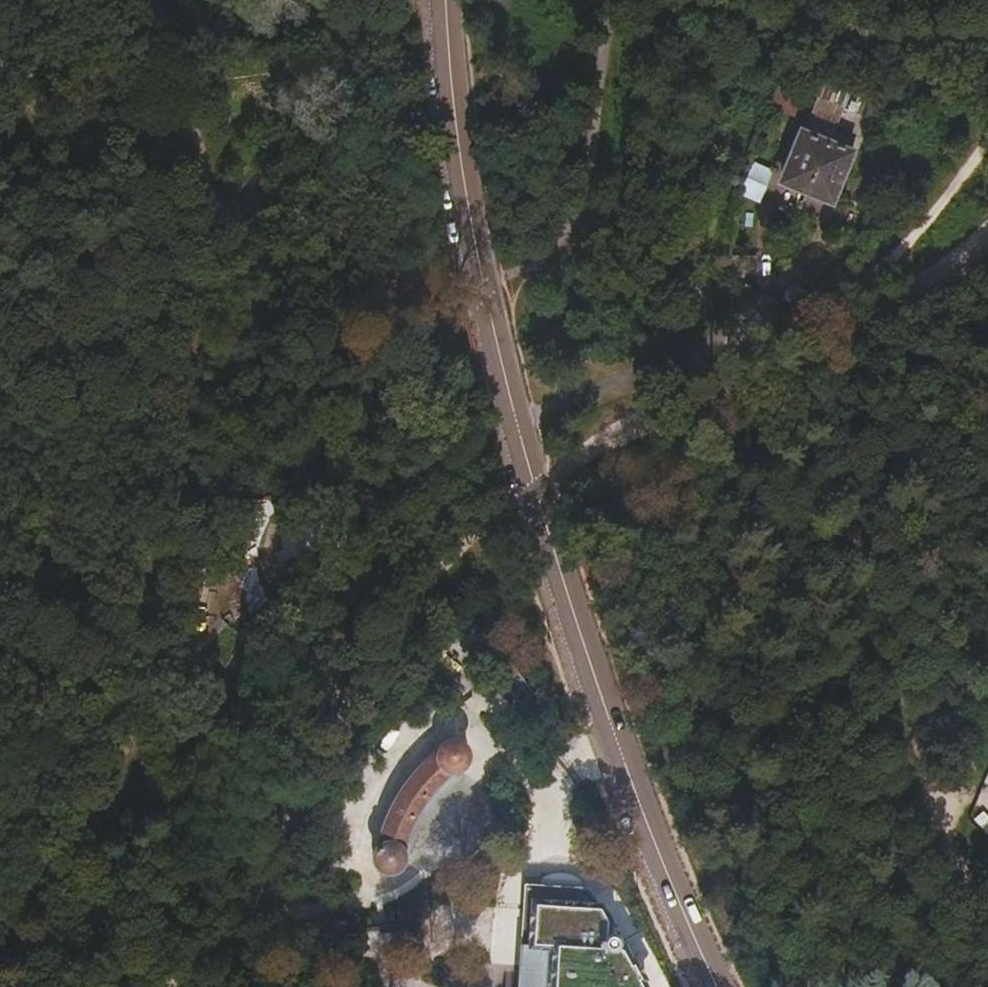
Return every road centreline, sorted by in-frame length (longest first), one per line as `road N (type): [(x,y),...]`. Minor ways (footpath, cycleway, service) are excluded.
road 1 (tertiary): [(717,986),(597,695),(514,422),(484,294),(445,0)]
road 2 (track): [(258,574),(337,396),(401,340),(526,266),(565,233),(582,191),(615,0)]
road 3 (track): [(0,925),(215,613),(258,574)]
road 4 (track): [(833,309),(910,241),(987,142)]
road 5 (track): [(258,574),(386,494)]
road 6 (track): [(932,815),(987,925)]

